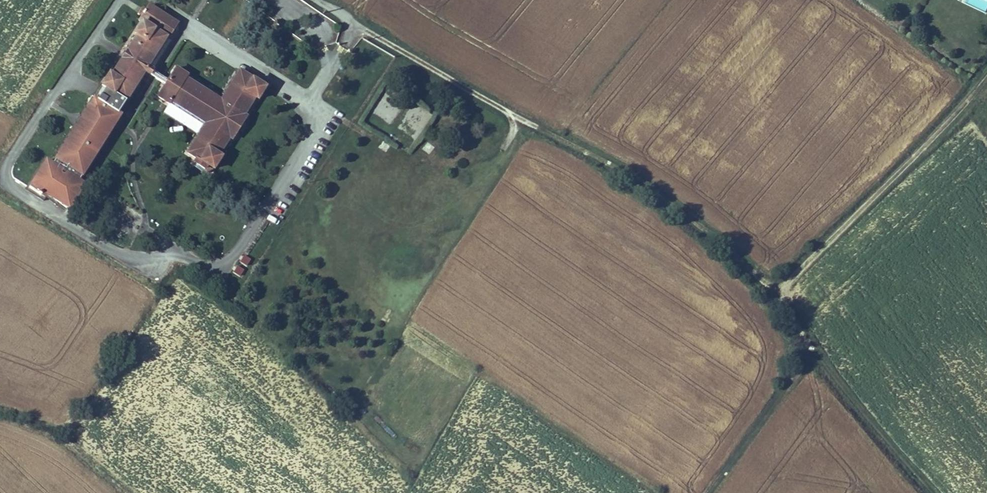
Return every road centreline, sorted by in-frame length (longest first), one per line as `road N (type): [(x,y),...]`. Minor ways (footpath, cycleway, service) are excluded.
road 1 (track): [(774,295),(646,182),(479,96),(330,0)]
road 2 (track): [(986,87),(774,295)]
road 3 (track): [(931,492),(774,295)]
road 4 (track): [(706,492),(813,345)]

